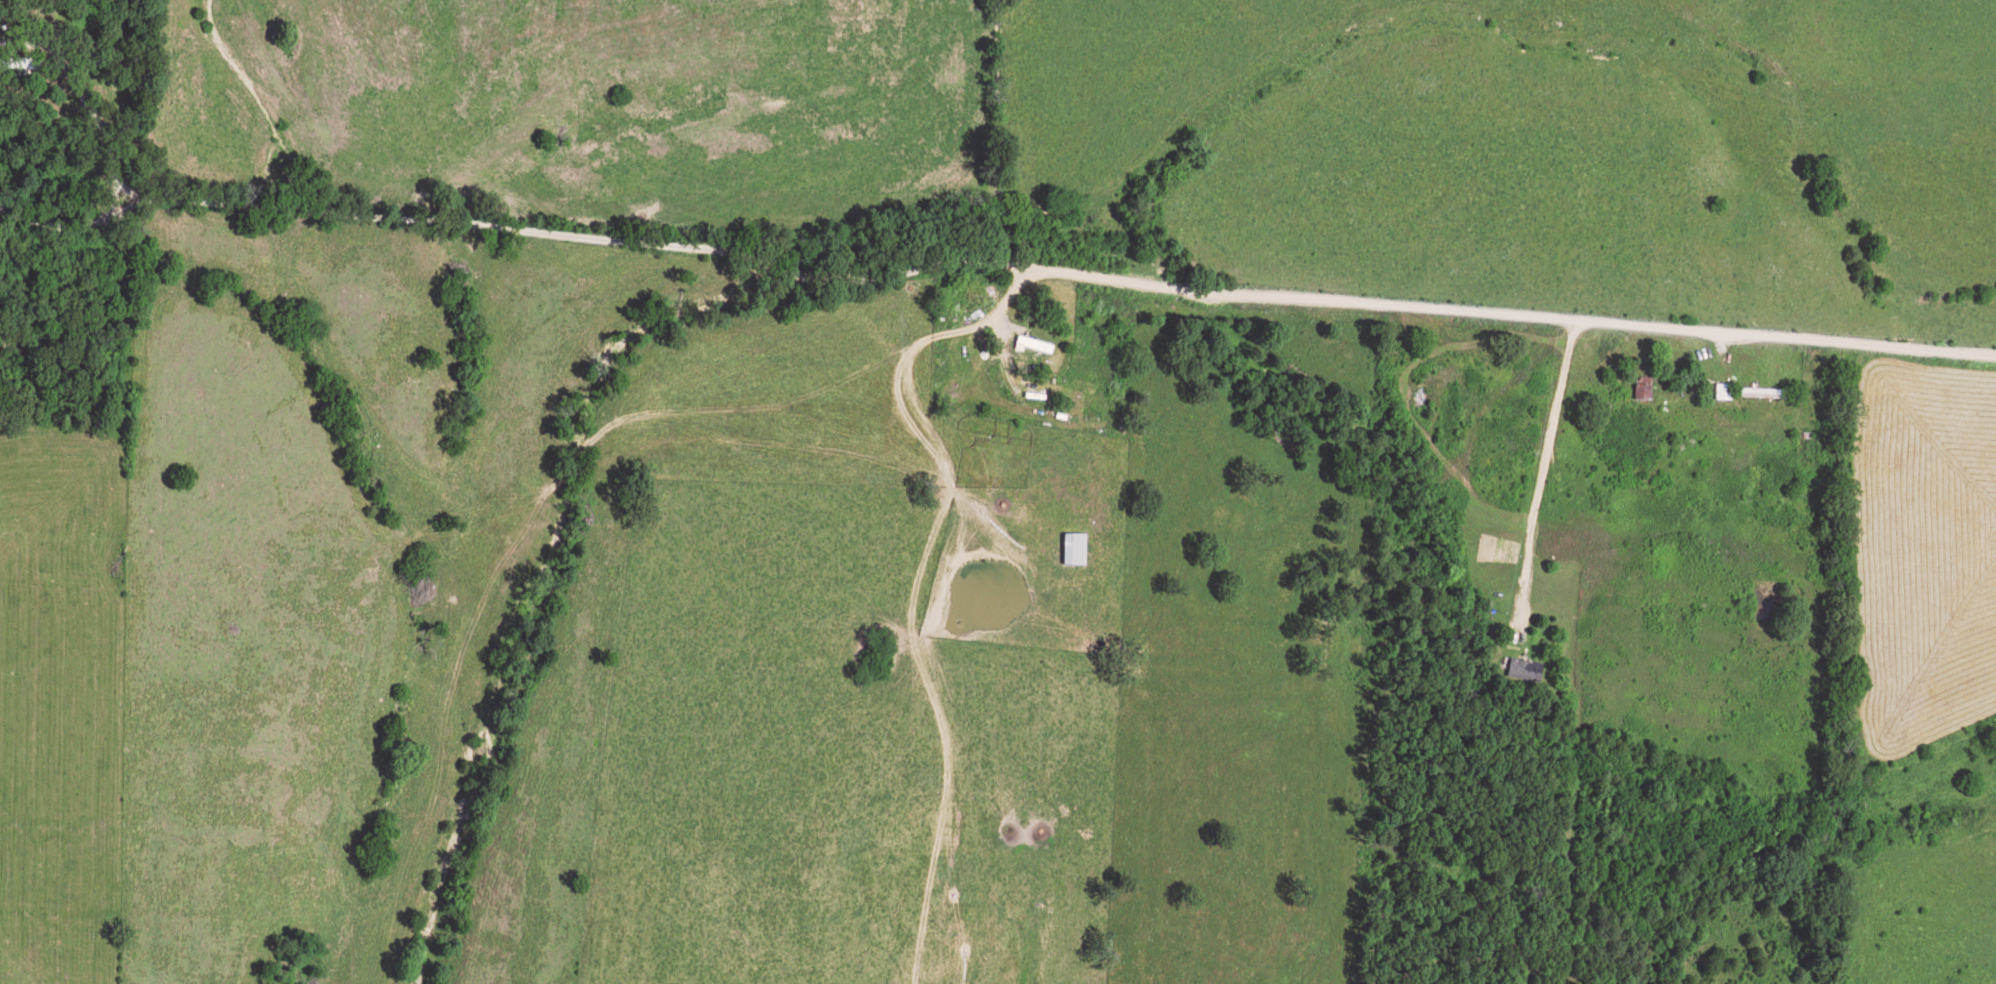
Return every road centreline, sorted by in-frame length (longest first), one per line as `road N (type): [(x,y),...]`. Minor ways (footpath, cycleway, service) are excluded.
road 1 (residential): [(1995,340),(1109,263),(886,279),(743,236),(0,184)]

